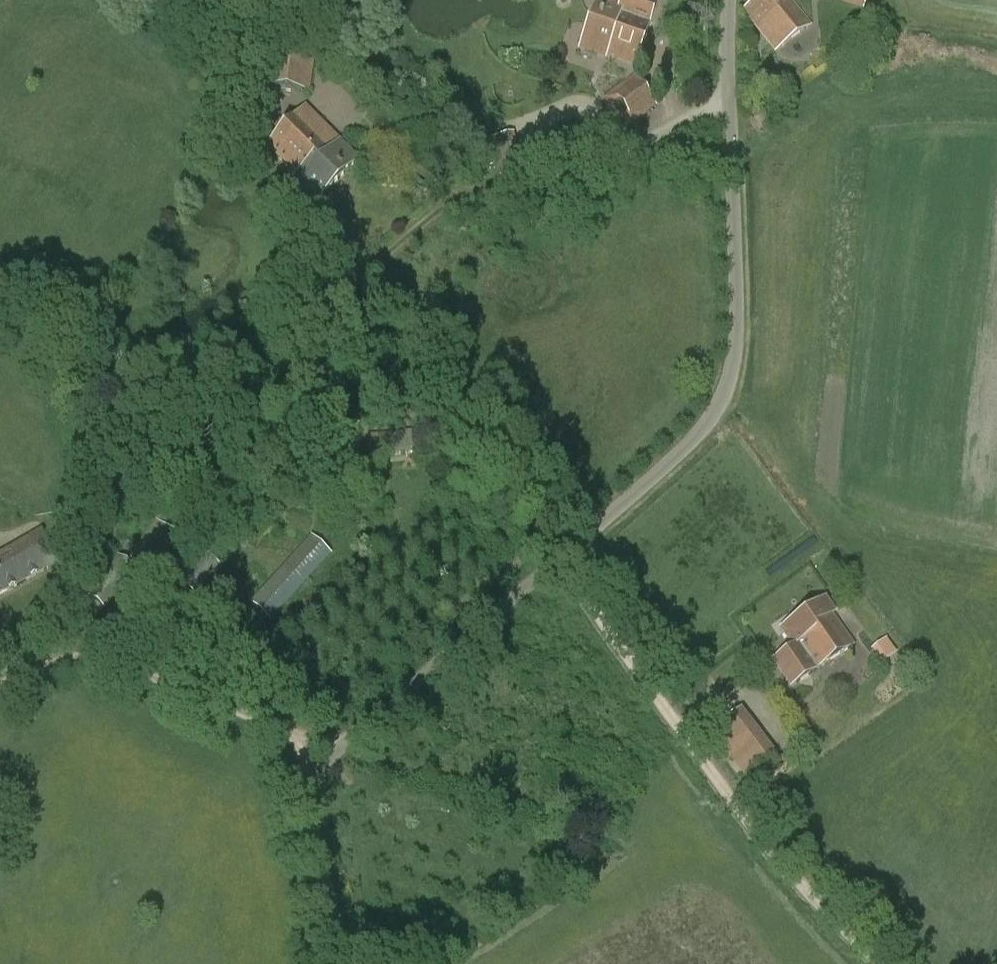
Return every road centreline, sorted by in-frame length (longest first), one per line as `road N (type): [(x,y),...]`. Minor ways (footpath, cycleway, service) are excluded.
road 1 (unclassified): [(347,963),(310,812),(318,773),(561,561),(708,425),(732,389),(729,0)]
road 2 (track): [(885,963),(769,847),(561,561)]
road 3 (track): [(0,684),(32,666),(96,655),(306,738),(345,742)]

